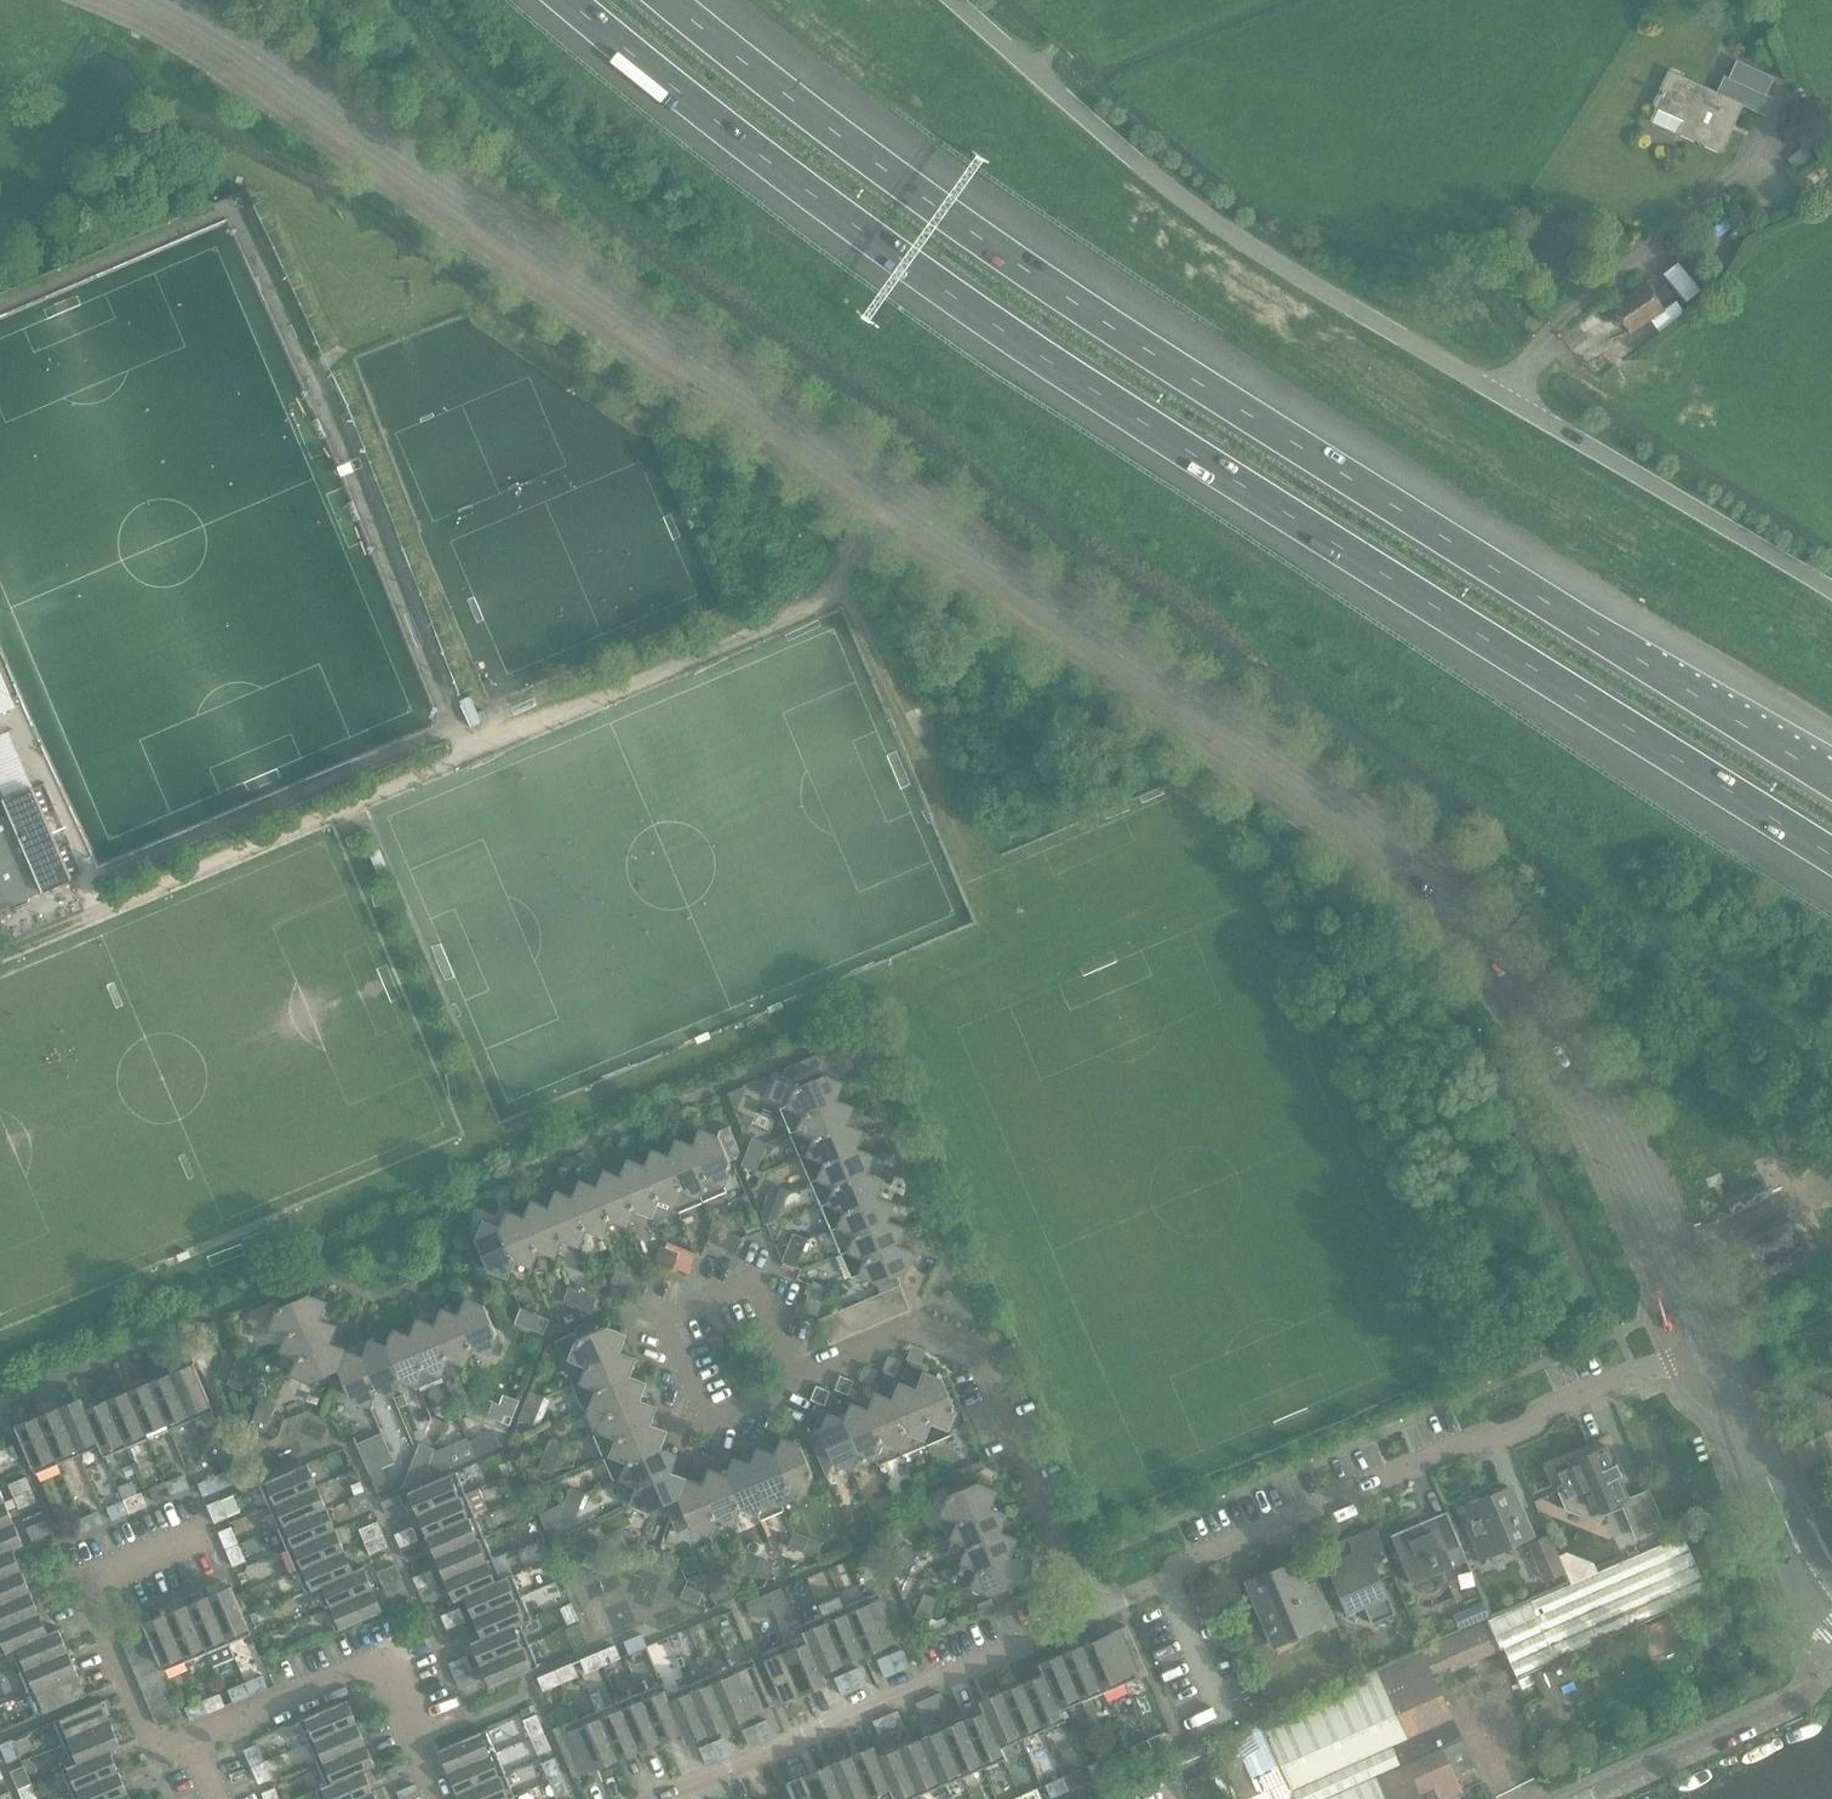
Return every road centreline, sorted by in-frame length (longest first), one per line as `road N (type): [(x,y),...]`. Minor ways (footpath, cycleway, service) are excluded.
road 1 (tertiary): [(1713,1347),(1585,1068),(1498,951),(1396,847),(163,0)]
road 2 (motorway): [(569,0),(898,265),(1831,854)]
road 3 (motorway): [(1831,782),(944,209),(671,0)]
road 4 (unclassified): [(1831,592),(1212,225),(950,0)]
road 5 (residential): [(1088,1614),(1167,1583),(1184,1564),(1484,1436),(1504,1438),(1618,1378),(1713,1347)]
road 6 (residential): [(436,1798),(378,1661),(158,1752),(87,1581)]
road 7 (residential): [(795,1373),(918,1323),(975,1347),(1088,1614)]
road 8 (residential): [(655,1798),(1088,1614)]
road 9 (residential): [(795,1373),(756,1281),(665,1319),(708,1421),(784,1385)]
road 10 (residential): [(1575,1798),(1804,1696),(1831,1656)]
road 11 (tertiary): [(1793,1537),(1713,1347)]

